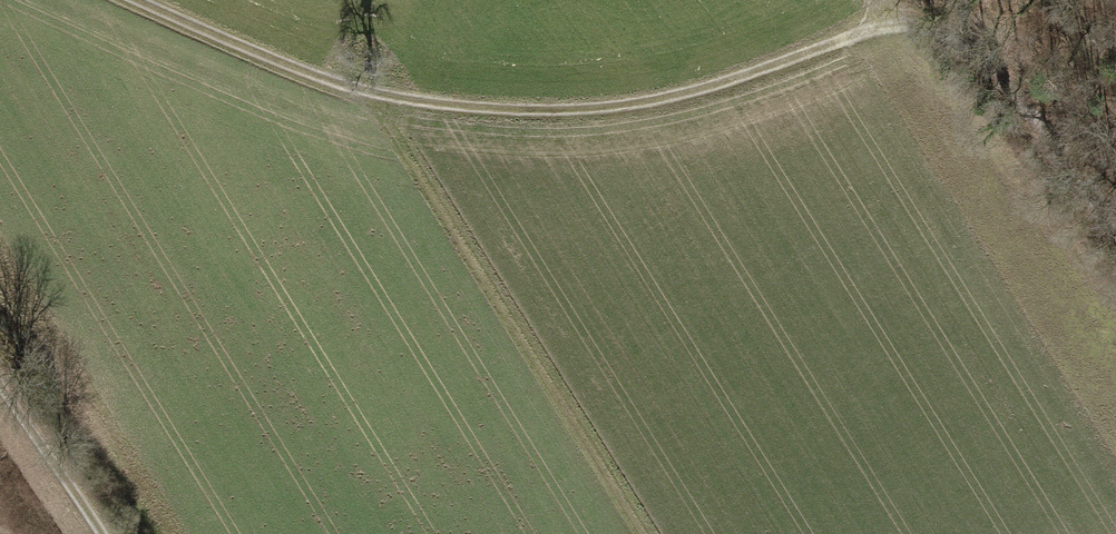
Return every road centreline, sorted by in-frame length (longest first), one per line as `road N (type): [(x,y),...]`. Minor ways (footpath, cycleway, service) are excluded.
road 1 (track): [(900,19),(669,100),(516,103),(384,94),(213,42),(126,0)]
road 2 (track): [(886,0),(900,19),(987,59),(1115,221)]
road 3 (track): [(0,355),(116,533)]

